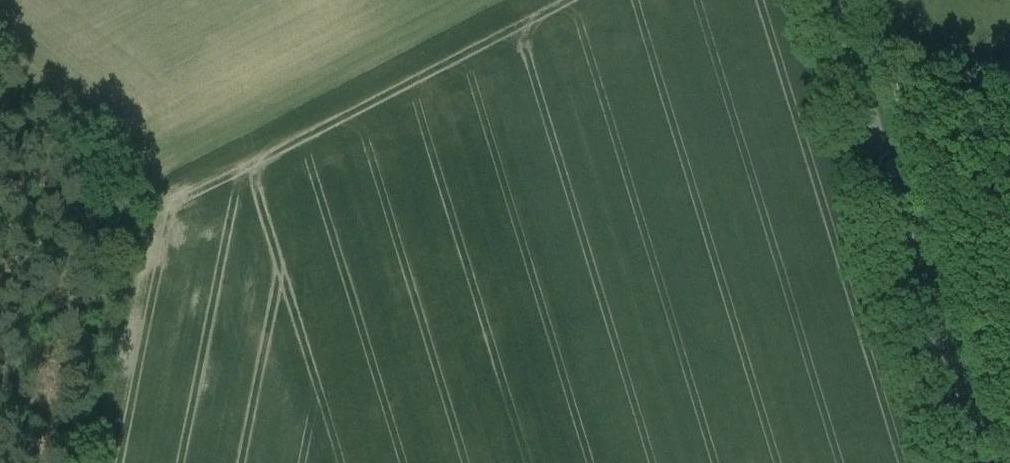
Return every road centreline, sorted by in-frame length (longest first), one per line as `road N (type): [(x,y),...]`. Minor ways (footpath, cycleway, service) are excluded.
road 1 (tertiary): [(971,462),(830,0)]

